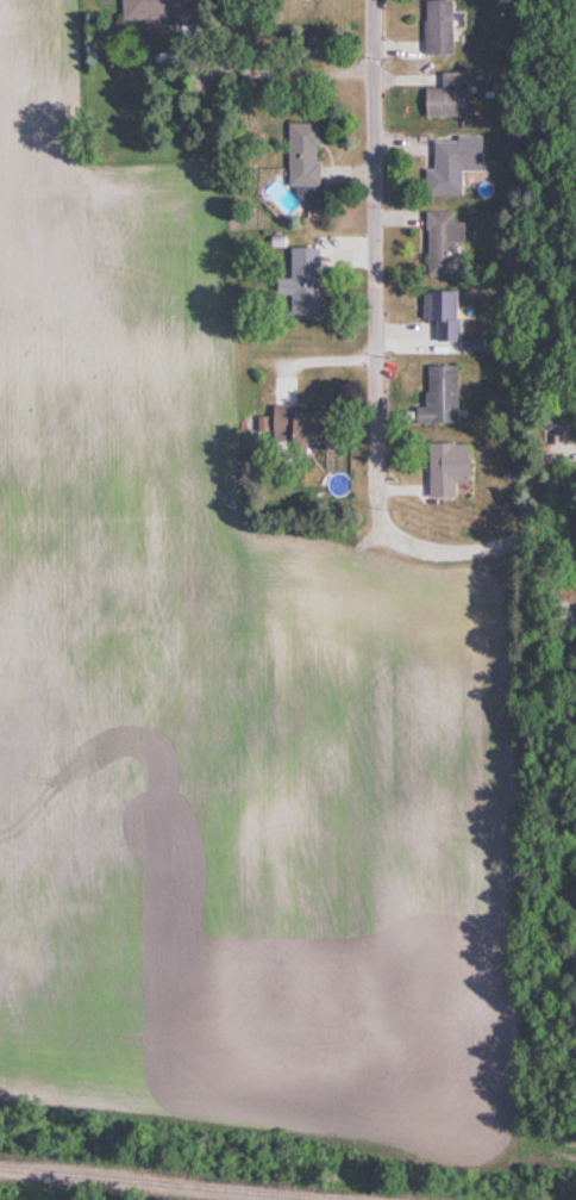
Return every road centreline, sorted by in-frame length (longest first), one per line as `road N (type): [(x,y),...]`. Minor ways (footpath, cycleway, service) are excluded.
road 1 (residential): [(557,431),(556,495),(521,541),(427,546),(387,527),(376,0)]
road 2 (residential): [(380,356),(233,354)]
road 3 (residential): [(376,71),(231,75)]

